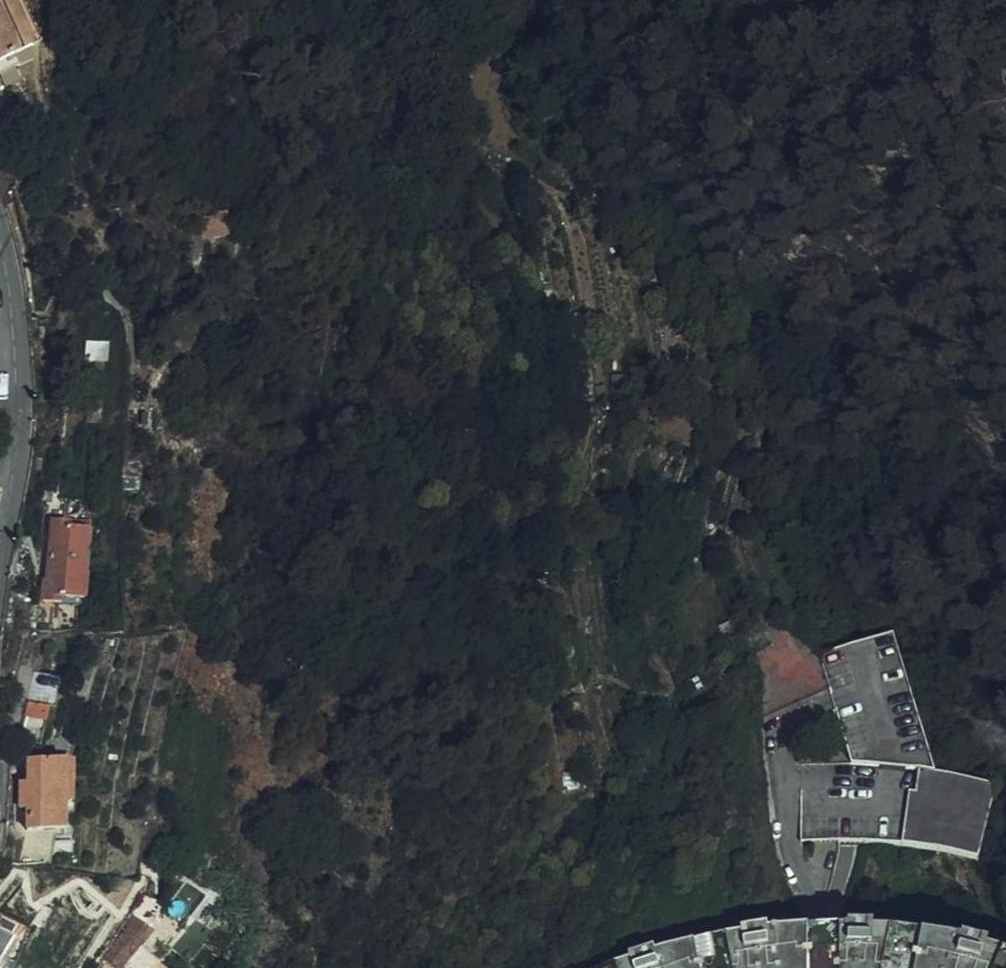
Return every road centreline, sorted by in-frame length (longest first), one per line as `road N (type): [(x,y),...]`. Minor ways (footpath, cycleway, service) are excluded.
road 1 (tertiary): [(0,557),(16,429),(14,329),(0,252)]

